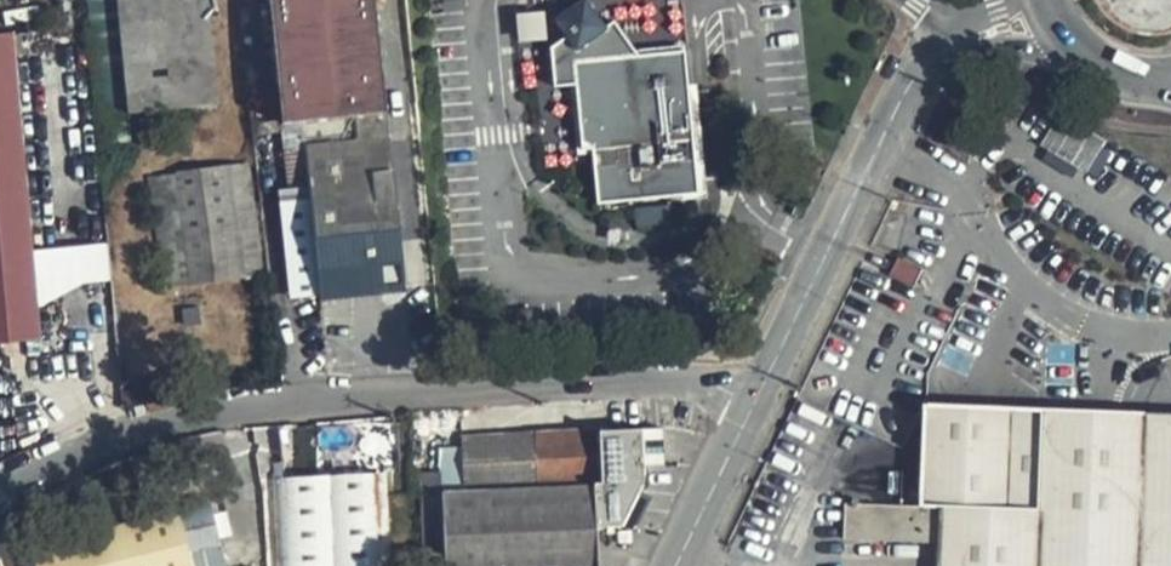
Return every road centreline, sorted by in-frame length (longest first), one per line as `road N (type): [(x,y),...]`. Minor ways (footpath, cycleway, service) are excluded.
road 1 (unclassified): [(682,565),(862,184)]
road 2 (unclassified): [(862,184),(947,102),(989,75)]
road 3 (unclassified): [(882,28),(862,184)]
road 4 (primary): [(1040,57),(1170,114)]
road 5 (primary): [(882,28),(929,66),(989,75)]

